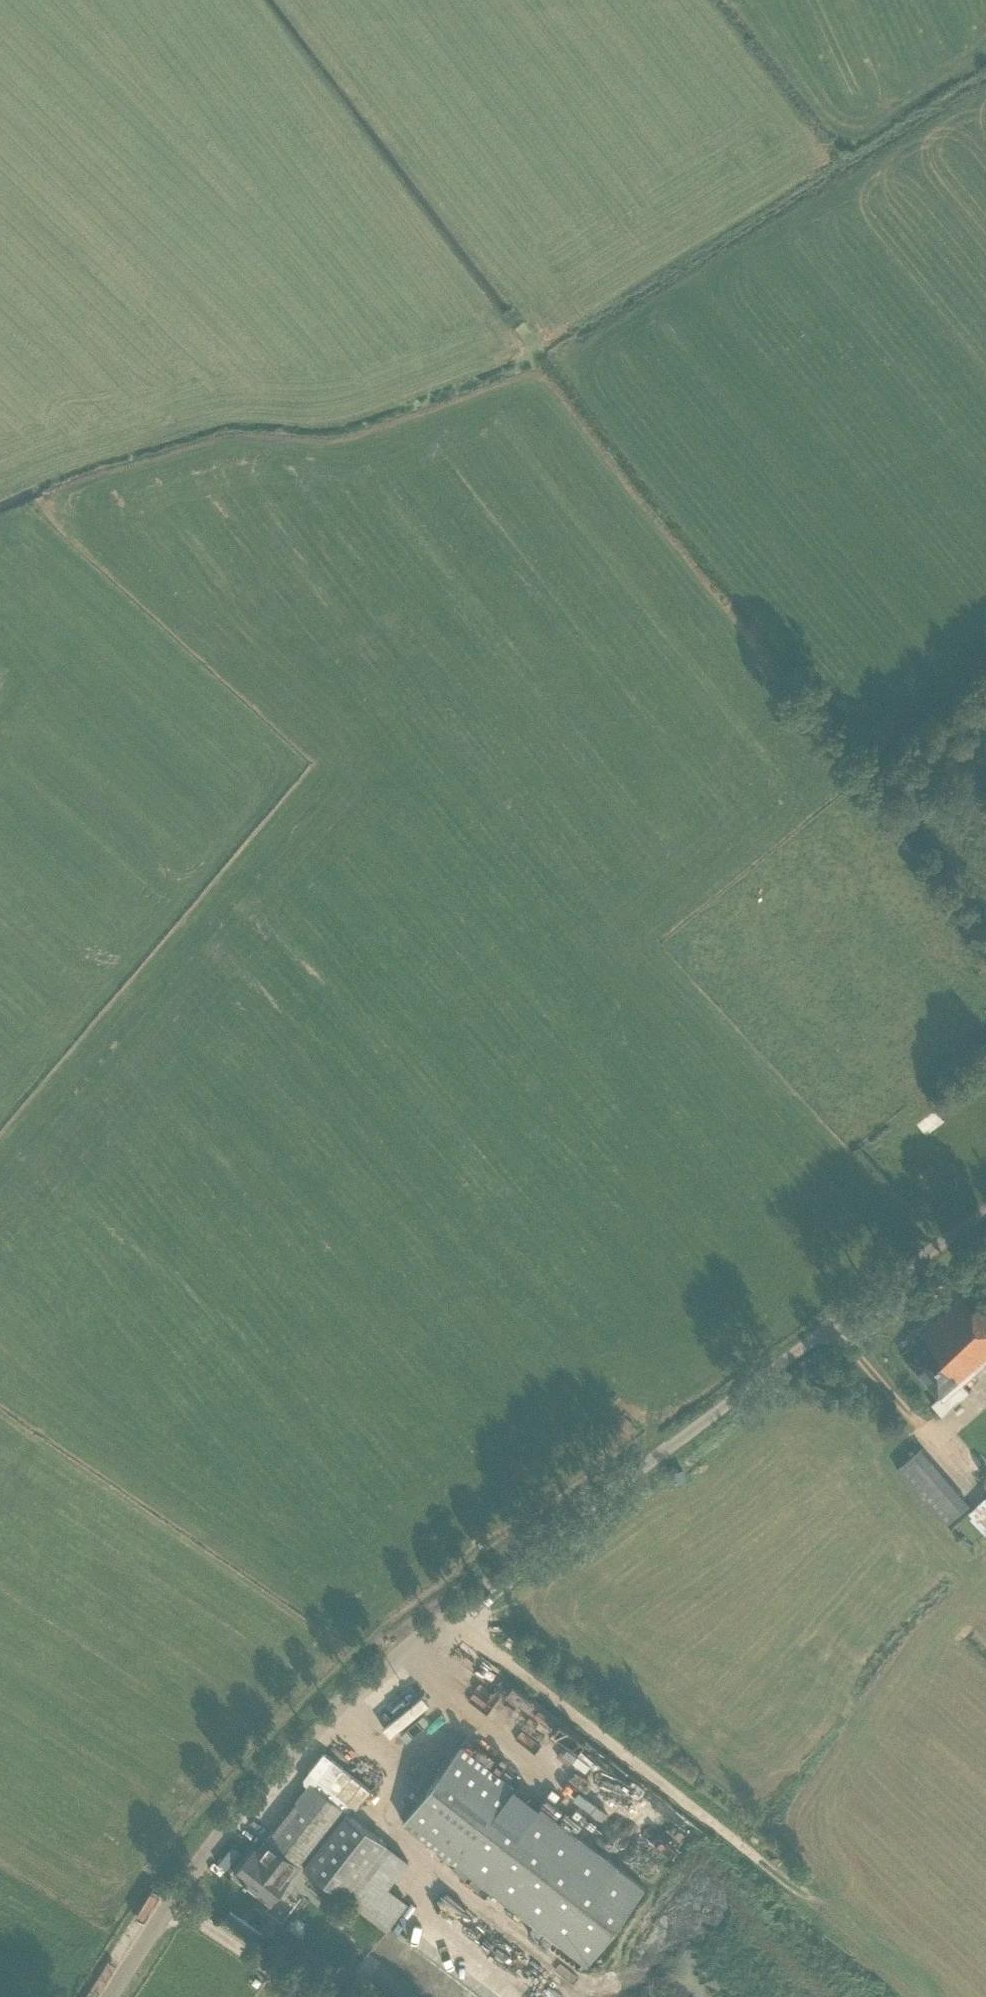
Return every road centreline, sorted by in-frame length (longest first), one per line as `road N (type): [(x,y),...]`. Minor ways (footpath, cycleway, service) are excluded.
road 1 (unclassified): [(108,1996),(255,1783),(438,1614),(985,1211)]
road 2 (track): [(438,1614),(827,1913),(887,1948),(921,1996)]

